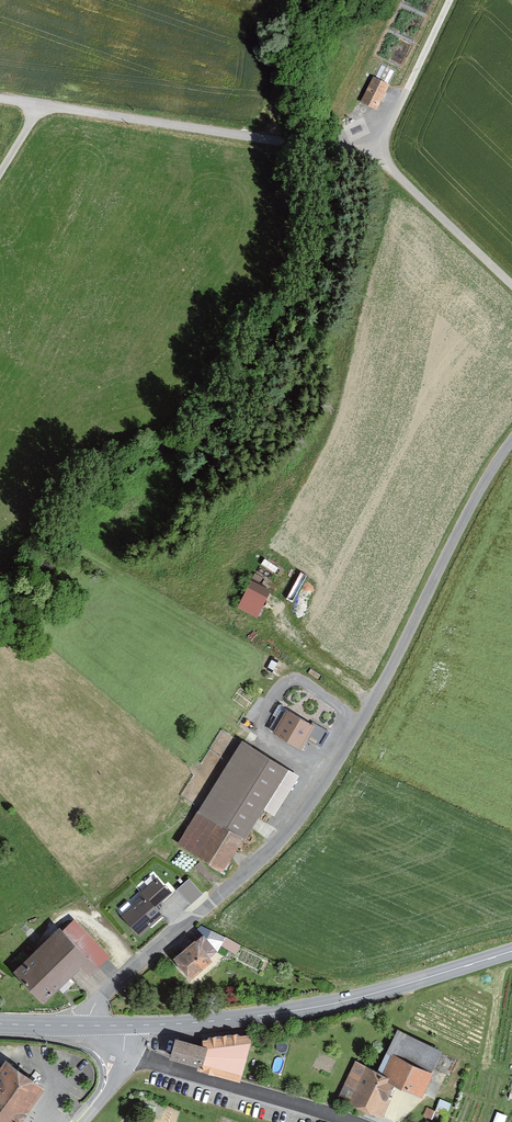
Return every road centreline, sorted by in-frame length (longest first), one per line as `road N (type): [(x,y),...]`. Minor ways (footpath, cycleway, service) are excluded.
road 1 (tertiary): [(81,1025),(273,849),(326,783),(511,440)]
road 2 (unclassified): [(511,289),(375,154),(0,98)]
road 3 (secondary): [(122,1025),(279,1011),(398,987),(511,951)]
road 4 (unclassified): [(351,1121),(123,1053)]
road 5 (track): [(448,0),(375,154)]

